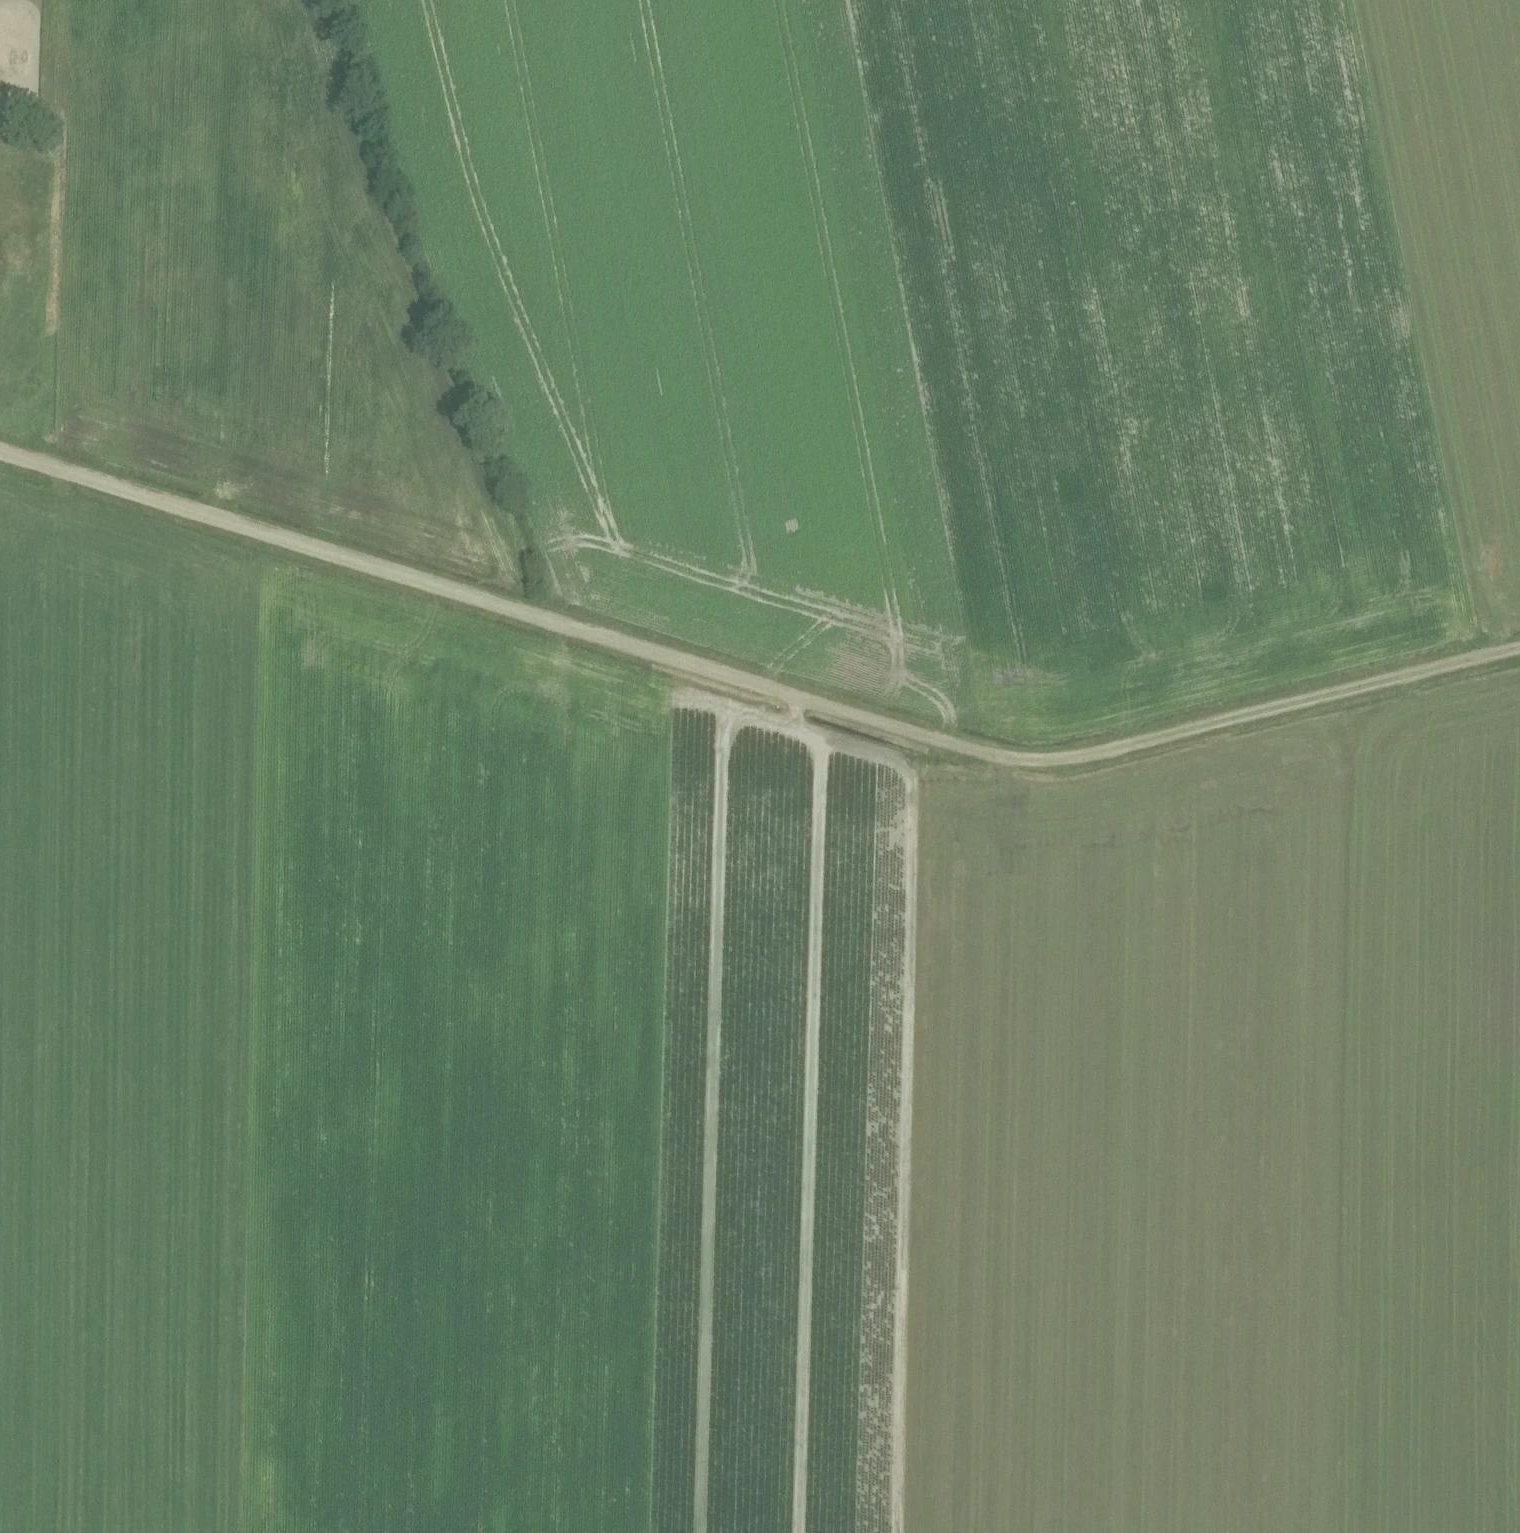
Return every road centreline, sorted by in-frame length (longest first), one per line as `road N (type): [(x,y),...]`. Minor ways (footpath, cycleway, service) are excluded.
road 1 (track): [(0,449),(1028,760),(1149,741),(1519,646)]

